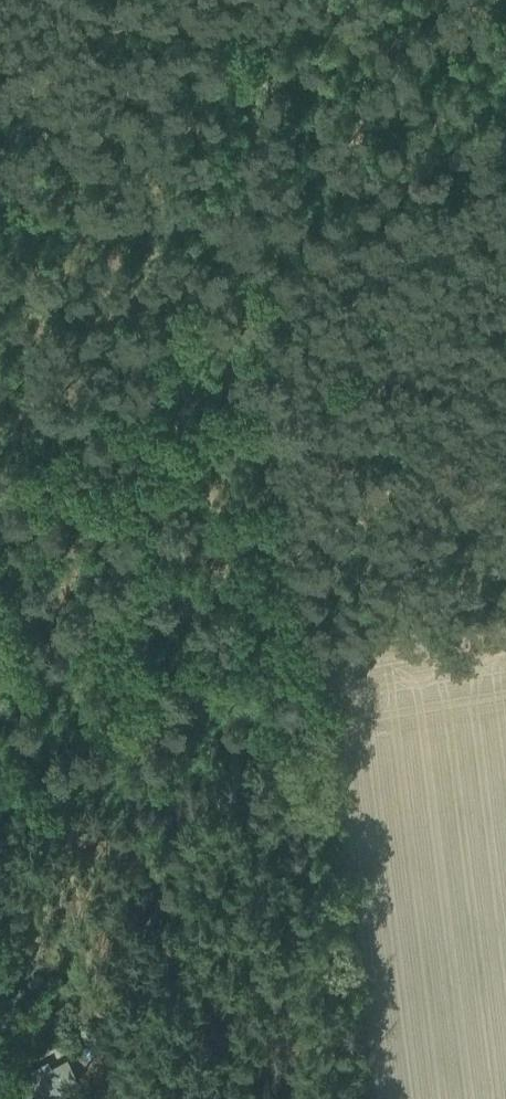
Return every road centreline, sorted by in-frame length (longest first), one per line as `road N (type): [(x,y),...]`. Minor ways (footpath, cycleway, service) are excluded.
road 1 (track): [(284,0),(186,314),(149,502),(139,711),(122,744),(66,779)]
road 2 (track): [(66,779),(123,1098)]
road 3 (track): [(263,0),(118,96)]

